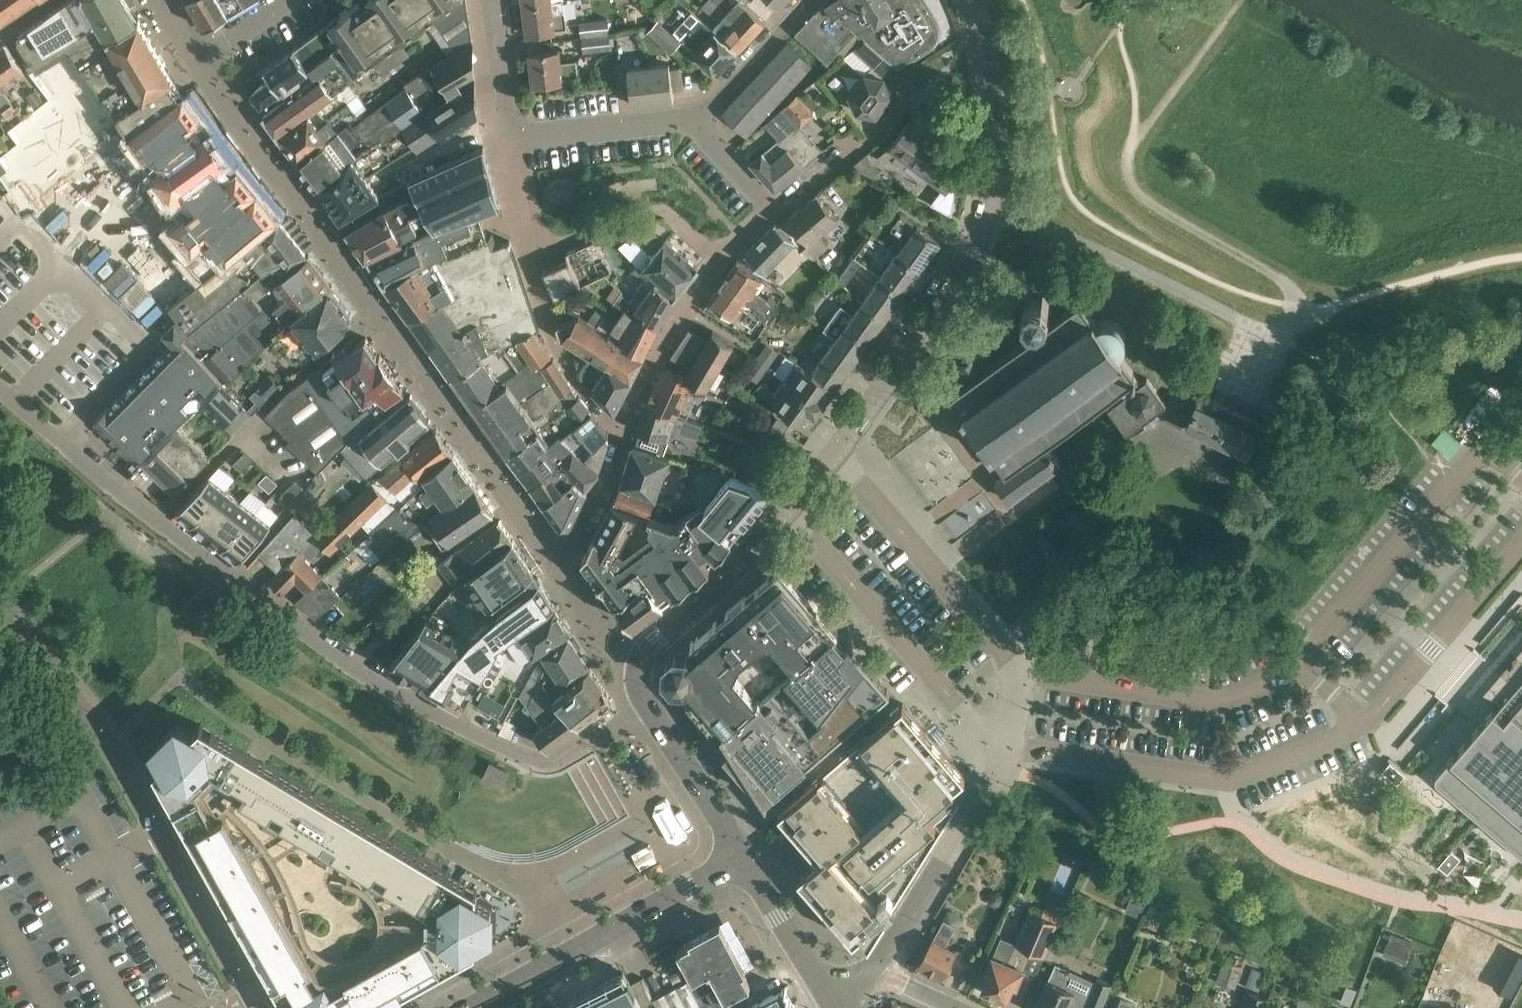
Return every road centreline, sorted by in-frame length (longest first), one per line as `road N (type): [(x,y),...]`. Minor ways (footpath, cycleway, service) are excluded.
road 1 (residential): [(65,443),(358,669),(520,757),(555,759),(648,704)]
road 2 (unclassified): [(257,1007),(117,756),(0,604)]
road 3 (residential): [(1002,745),(1021,667),(947,587),(838,444)]
road 4 (residential): [(1308,315),(1271,332),(987,208)]
road 5 (residential): [(65,443),(153,349),(0,203)]
road 6 (residential): [(626,430),(573,376),(544,319),(531,253),(541,245),(527,161),(535,135)]
road 7 (residential): [(788,505),(977,729),(1002,745)]
road 8 (unclassified): [(476,1007),(743,858)]
road 9 (tertiary): [(838,444),(938,322),(987,208)]
road 10 (track): [(1308,315),(1275,274),(1128,185),(1140,136)]
road 11 (residential): [(626,430),(681,320),(718,266),(776,209)]
road 12 (residential): [(875,970),(1002,745)]
road 13 (tertiary): [(641,660),(708,600),(788,505)]
road 14 (tertiary): [(987,208),(996,102),(972,0)]
road 15 (residential): [(776,209),(867,143),(919,93)]
road 16 (tertiary): [(648,704),(743,858)]
road 17 (tertiary): [(743,858),(836,1003)]
road 18 (track): [(1140,136),(1239,0)]
road 19 (residential): [(692,120),(805,0)]
road 20 (residential): [(535,135),(692,120)]
road 21 (residential): [(535,135),(507,115),(494,0)]
road 22 (residential): [(692,120),(776,209)]

